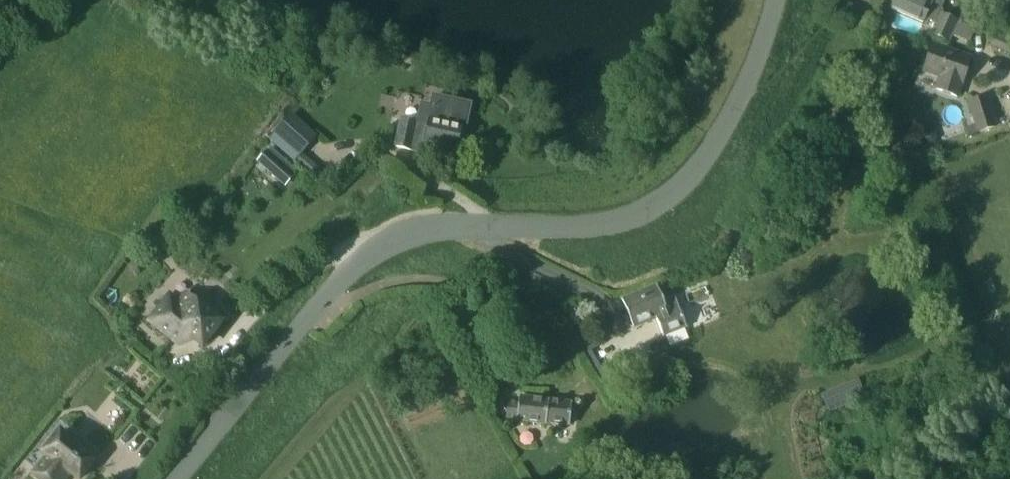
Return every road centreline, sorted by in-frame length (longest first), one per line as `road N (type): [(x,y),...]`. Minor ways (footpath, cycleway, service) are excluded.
road 1 (unclassified): [(777,0),(732,121),(687,182),(657,206),(586,227),(475,225)]
road 2 (unclassified): [(177,478),(360,262),(400,238),(475,225)]

